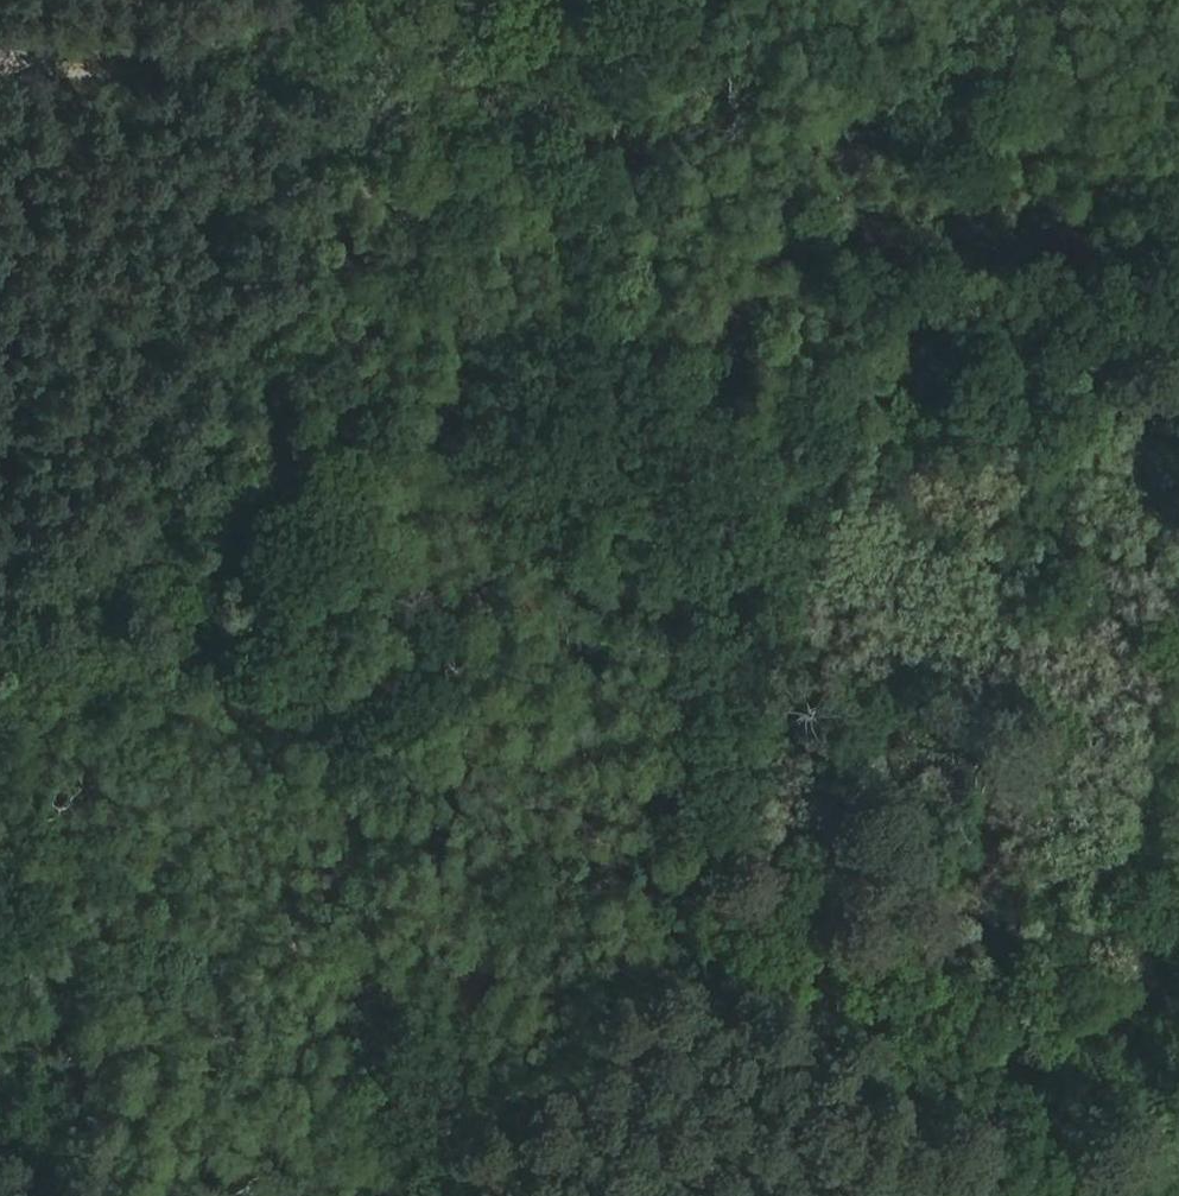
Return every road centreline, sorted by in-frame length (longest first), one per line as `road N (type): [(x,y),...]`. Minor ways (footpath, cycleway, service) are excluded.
road 1 (track): [(0,61),(197,71),(289,35),(309,0)]

